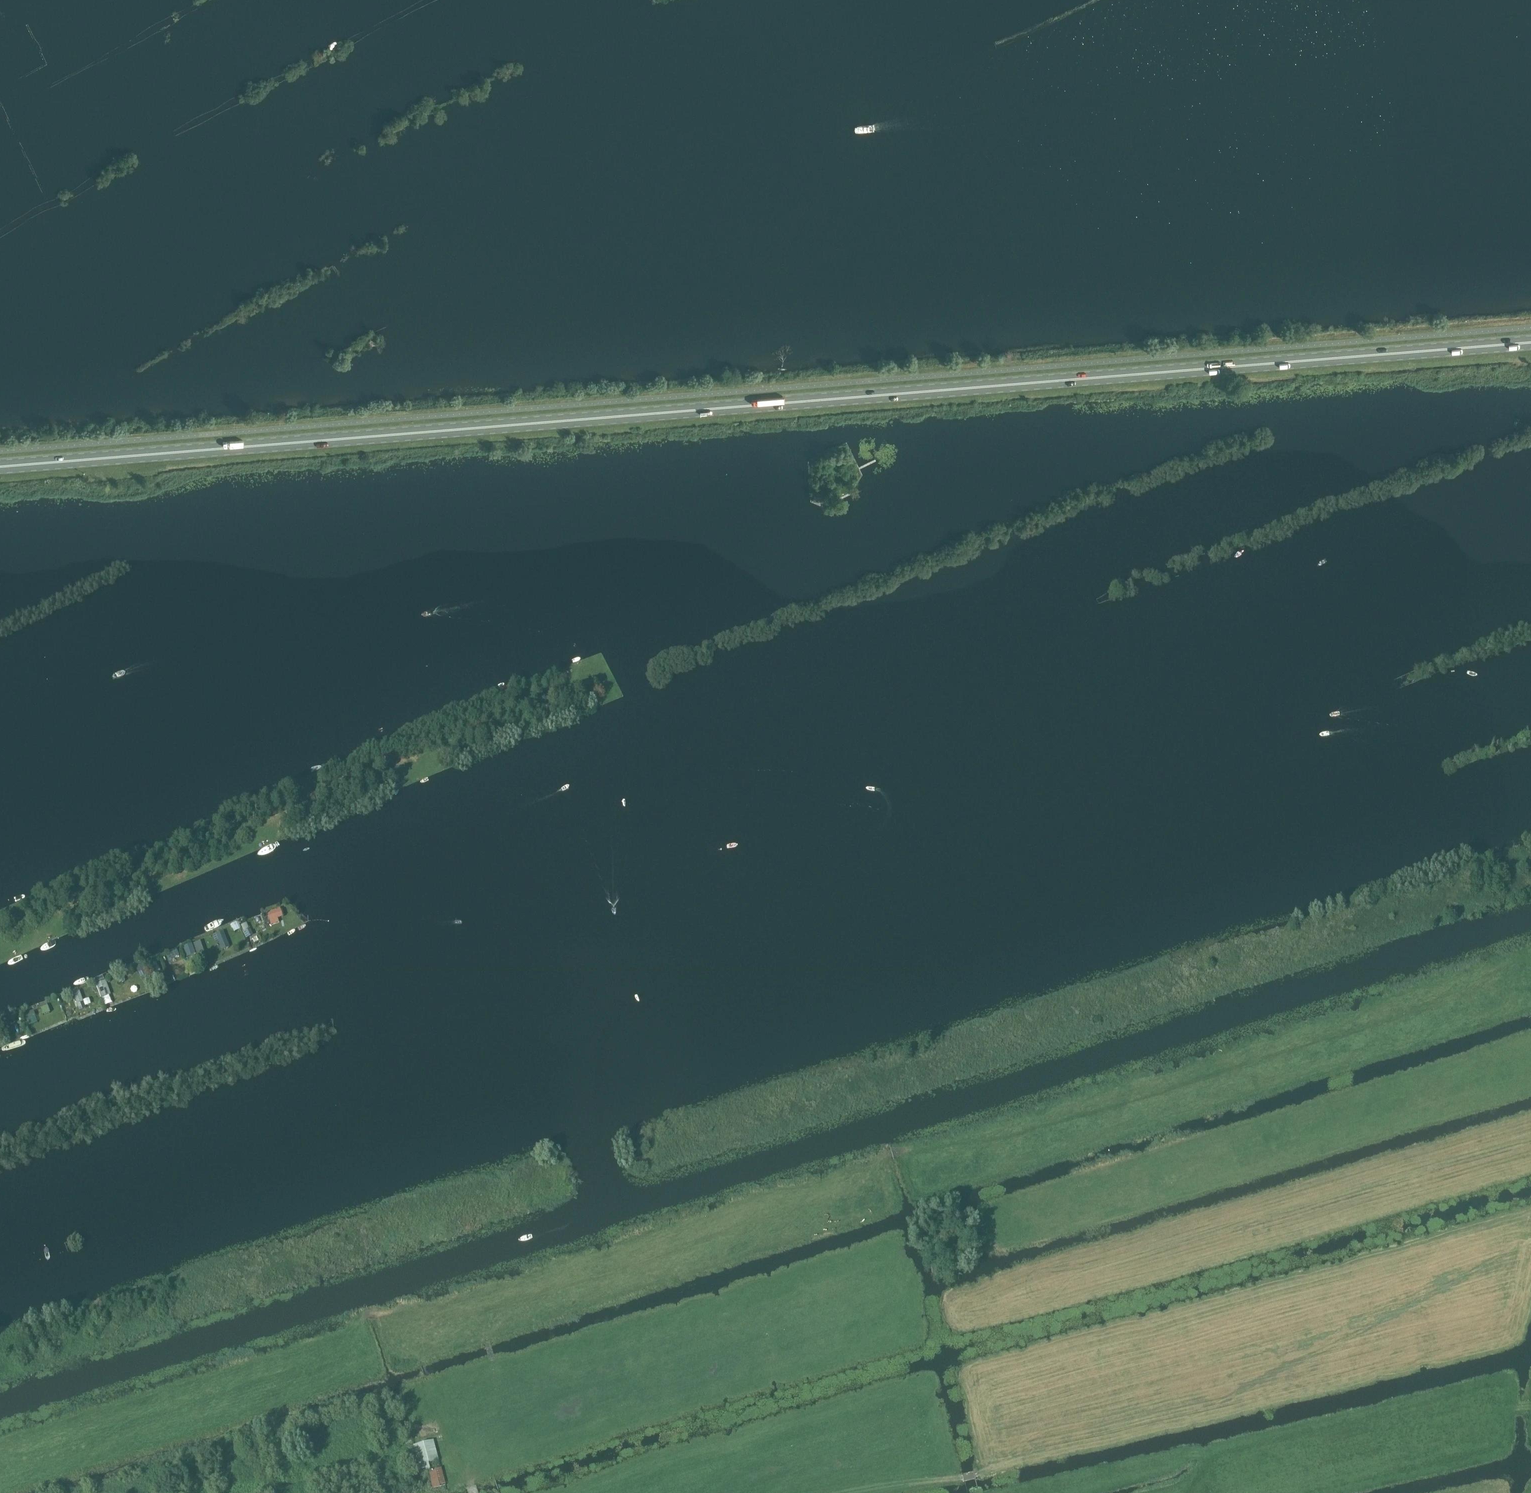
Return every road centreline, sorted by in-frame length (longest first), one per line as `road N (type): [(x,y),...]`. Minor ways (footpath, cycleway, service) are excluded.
road 1 (primary): [(0,467),(1530,343)]

